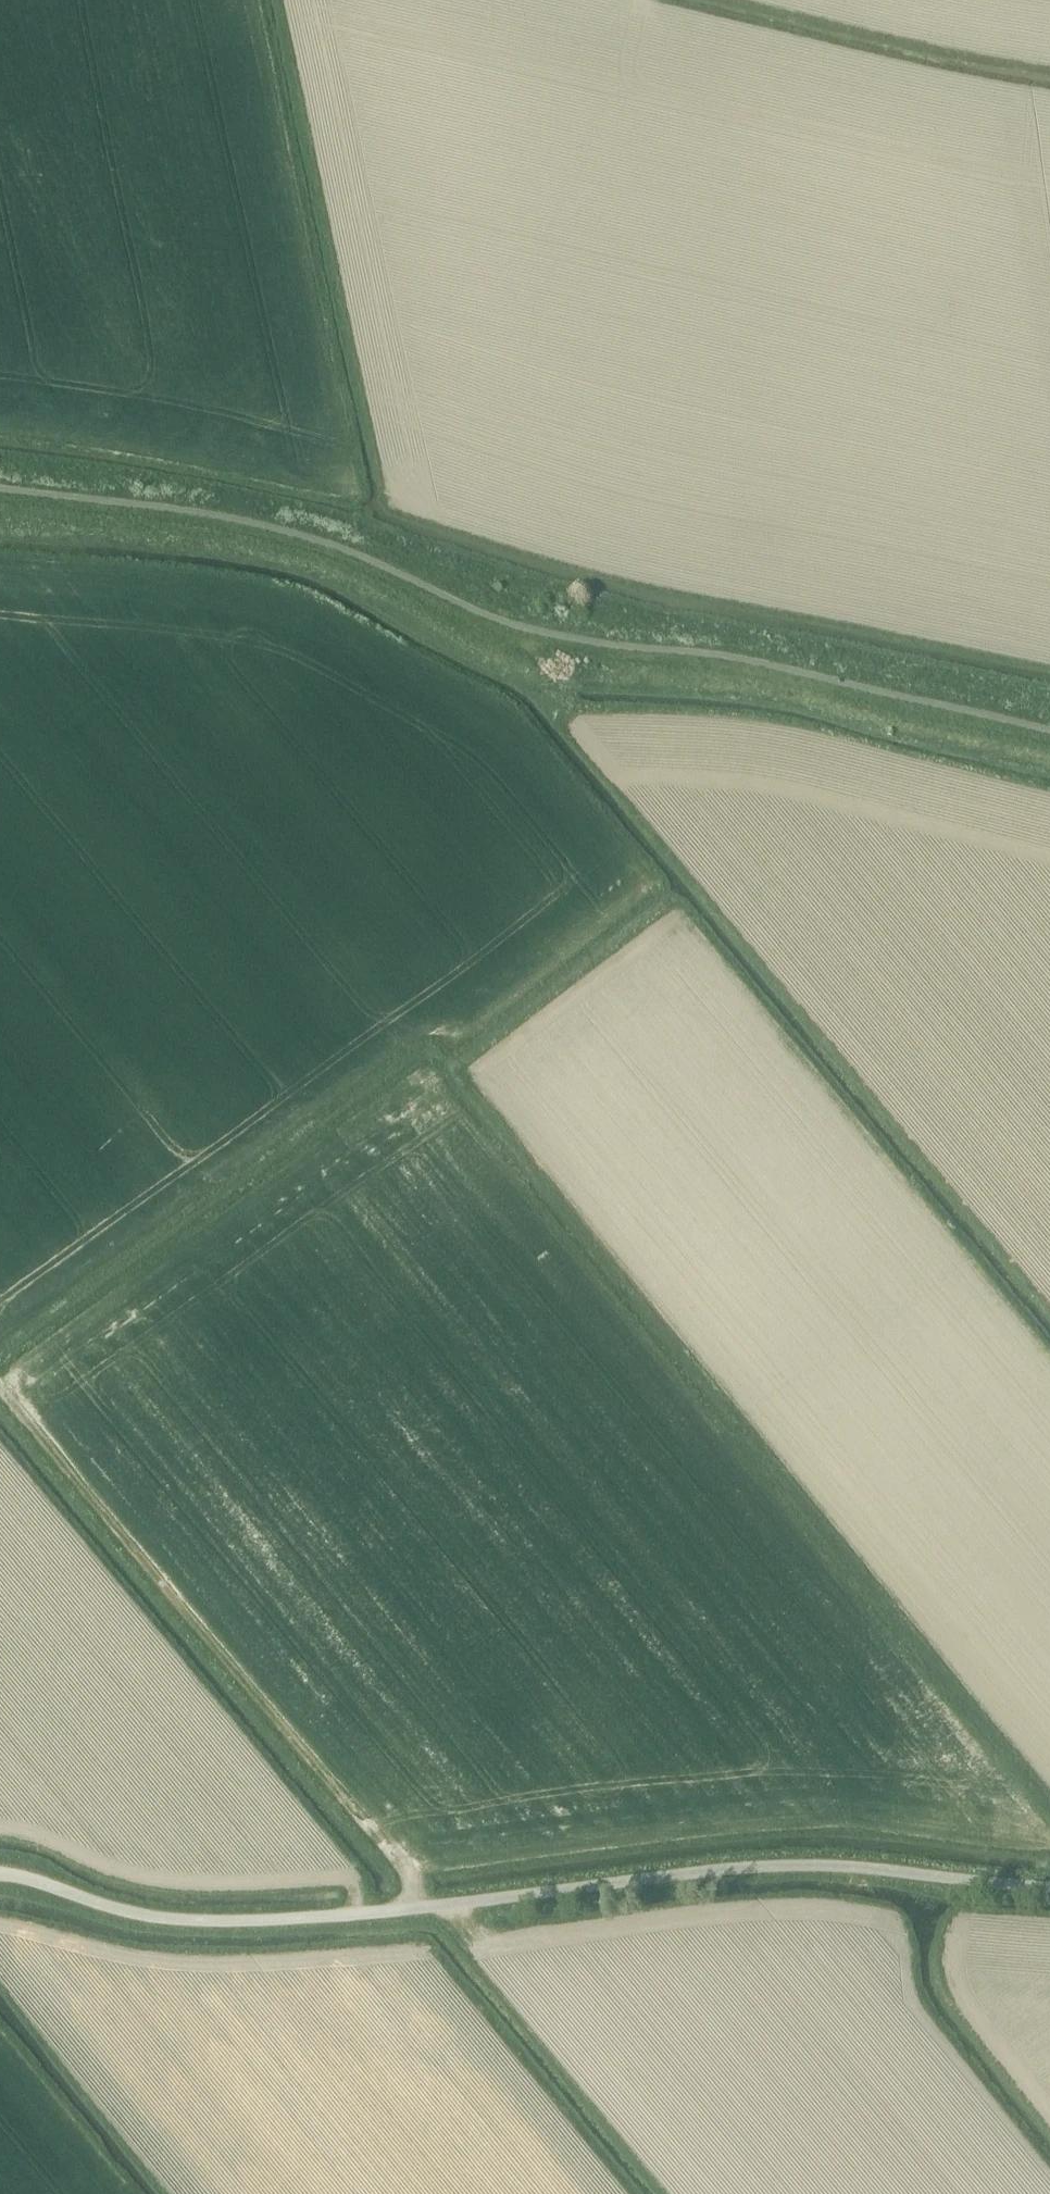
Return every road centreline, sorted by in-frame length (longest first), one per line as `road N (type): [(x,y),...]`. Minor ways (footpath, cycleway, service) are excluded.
road 1 (unclassified): [(0,1874),(119,1910),(201,1922),(408,1910),(766,1867),(1049,1888)]

